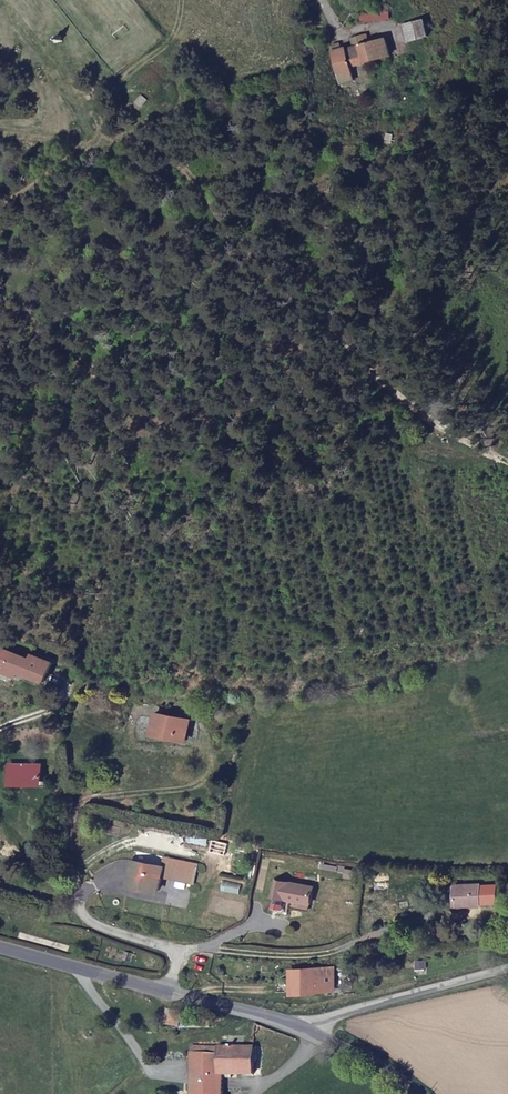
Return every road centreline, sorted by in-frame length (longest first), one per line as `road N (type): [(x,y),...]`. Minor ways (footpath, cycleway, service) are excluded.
road 1 (unclassified): [(507,969),(305,1027)]
road 2 (residential): [(169,990),(0,946)]
road 3 (track): [(186,0),(176,41),(91,105)]
road 4 (residential): [(305,1027),(169,990)]
road 5 (track): [(110,131),(0,210)]
road 6 (residential): [(169,990),(179,950),(91,921)]
road 7 (residential): [(418,1093),(401,1075),(305,1027)]

